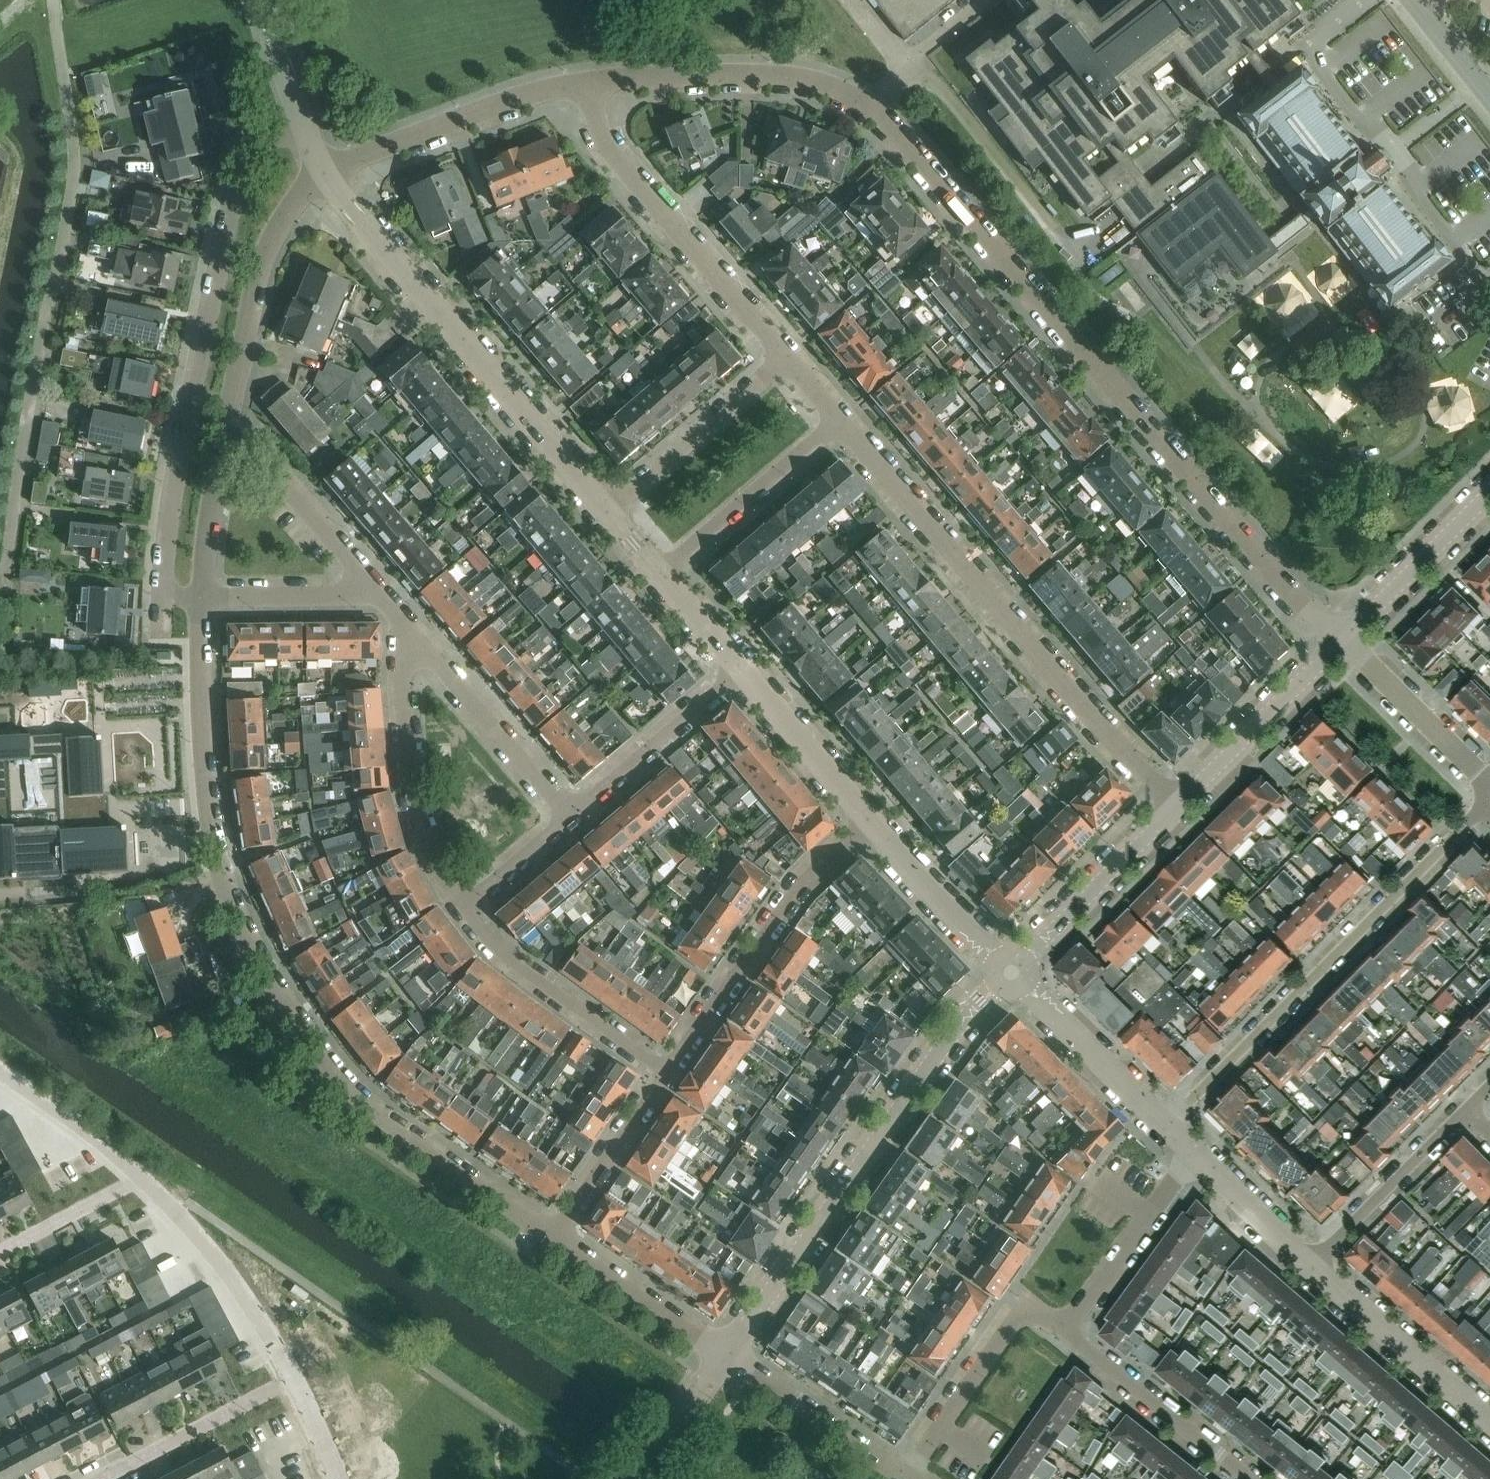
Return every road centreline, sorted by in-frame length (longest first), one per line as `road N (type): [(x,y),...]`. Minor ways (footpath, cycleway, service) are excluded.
road 1 (unclassified): [(1338,641),(1099,378),(869,101),(765,75),(590,82)]
road 2 (unclassified): [(202,598),(210,797),(223,872),(262,950),(308,1022),(381,1109),(554,1234)]
road 3 (residential): [(4,607),(30,404),(73,197),(74,142),(52,0)]
road 4 (residential): [(202,598),(169,593),(162,575),(239,164),(257,141),(305,130)]
road 5 (unclassified): [(1175,814),(843,424)]
road 6 (tertiary): [(722,1353),(921,1075),(1008,973)]
road 7 (residential): [(1481,807),(1167,1132)]
road 8 (unclassified): [(610,513),(322,173)]
road 9 (unclassified): [(788,360),(631,175),(600,128),(590,82)]
road 10 (residential): [(873,828),(803,887),(664,1075)]
road 11 (unclassified): [(322,173),(266,259),(222,443)]
road 12 (unclassified): [(590,82),(465,114),(322,173)]
road 13 (residential): [(463,908),(432,861),(411,794),(400,679),(417,642)]
road 14 (residential): [(664,1075),(513,964),(463,908)]
road 15 (unclassified): [(295,1378),(226,1272),(148,1179)]
road 16 (residential): [(911,1478),(1011,1324),(1036,1312),(1060,1329)]
road 17 (tertiary): [(1175,814),(1338,641)]
road 18 (unclassified): [(1489,1421),(1308,1267)]
road 19 (residential): [(1244,1478),(1060,1329)]
road 20 (residential): [(665,580),(843,424)]
road 21 (residential): [(610,513),(788,360)]
road 22 (tertiary): [(1008,973),(1175,814)]
road 23 (residential): [(569,814),(417,642)]
road 24 (unclassified): [(722,1353),(911,1478)]
road 25 (unclassified): [(1167,1132),(1008,973)]
road 26 (residential): [(569,814),(739,668)]
road 27 (residential): [(1308,1267),(1464,1110)]
road 28 (residential): [(98,1478),(295,1378)]
road 29 (residential): [(377,593),(280,474),(222,443)]
road 30 (residential): [(1060,1329),(1193,1157)]
road 31 (tertiary): [(1338,641),(1489,490)]
road 32 (unclassified): [(1489,786),(1338,641)]
road 33 (unclassified): [(873,828),(739,668)]
road 34 (unclassified): [(554,1234),(722,1353)]
road 35 (unclassified): [(1008,973),(873,828)]
road 36 (residential): [(664,1075),(554,1234)]
road 37 (unclassified): [(0,1074),(148,1179)]
road 38 (residential): [(202,598),(377,593)]
road 39 (residential): [(0,1252),(148,1179)]
road 40 (unclassified): [(1308,1267),(1193,1157)]
road 41 (unclassified): [(222,443),(202,598)]
road 42 (tertiary): [(638,1478),(722,1353)]
road 43 (residential): [(463,908),(569,814)]
road 44 (residential): [(305,130),(262,0)]
road 45 (residential): [(1489,102),(1411,0)]

